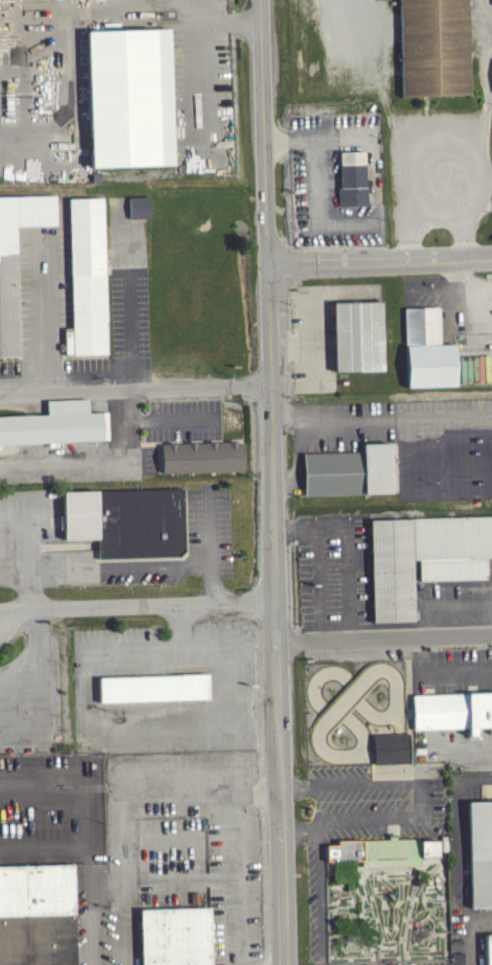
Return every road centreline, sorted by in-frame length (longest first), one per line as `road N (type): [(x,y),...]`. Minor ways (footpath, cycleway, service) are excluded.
road 1 (tertiary): [(286,964),(260,0)]
road 2 (residential): [(277,600),(0,610)]
road 3 (residential): [(273,383),(0,396)]
road 4 (residential): [(270,264),(491,256)]
road 5 (residential): [(279,641),(491,634)]

